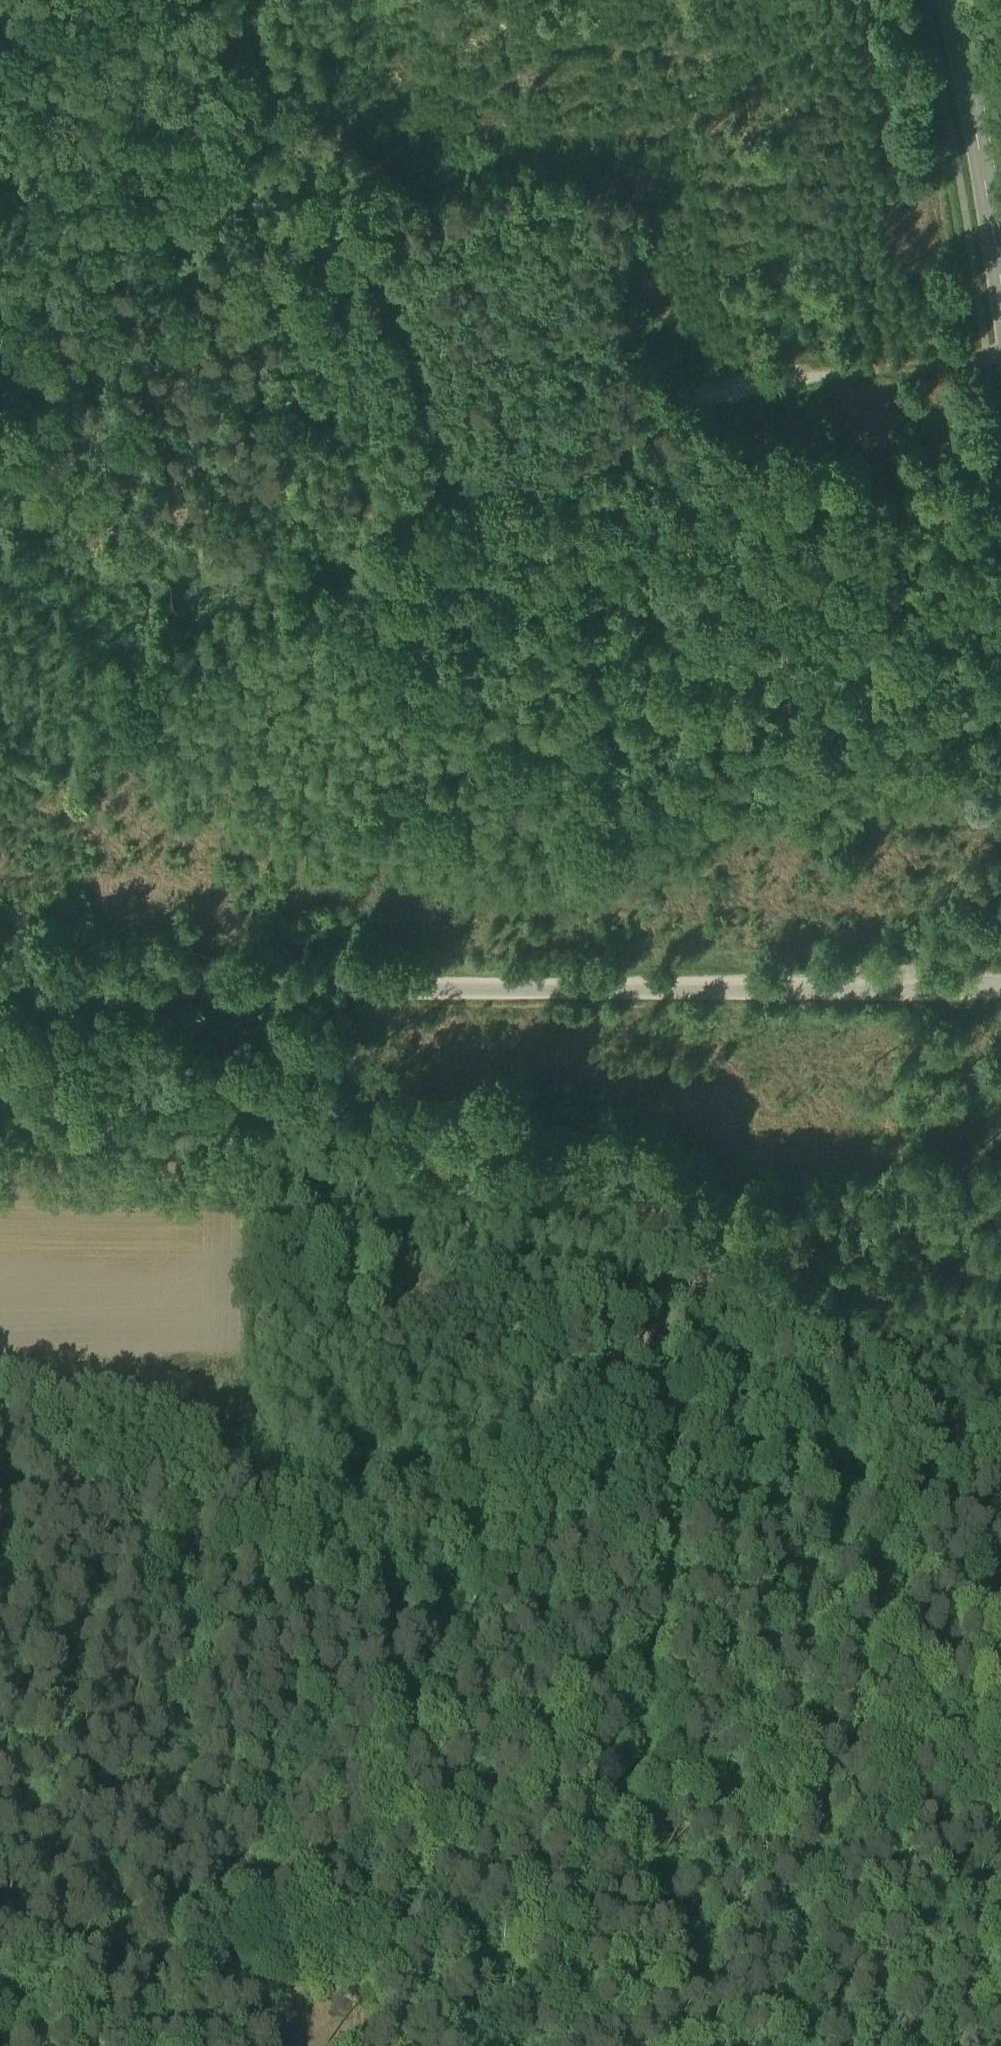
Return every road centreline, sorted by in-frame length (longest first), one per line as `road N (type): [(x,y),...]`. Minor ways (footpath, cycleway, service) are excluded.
road 1 (unclassified): [(1000,989),(0,988)]
road 2 (track): [(435,487),(500,477),(614,441),(727,391),(1000,355)]
road 3 (tertiary): [(951,0),(1000,278)]

